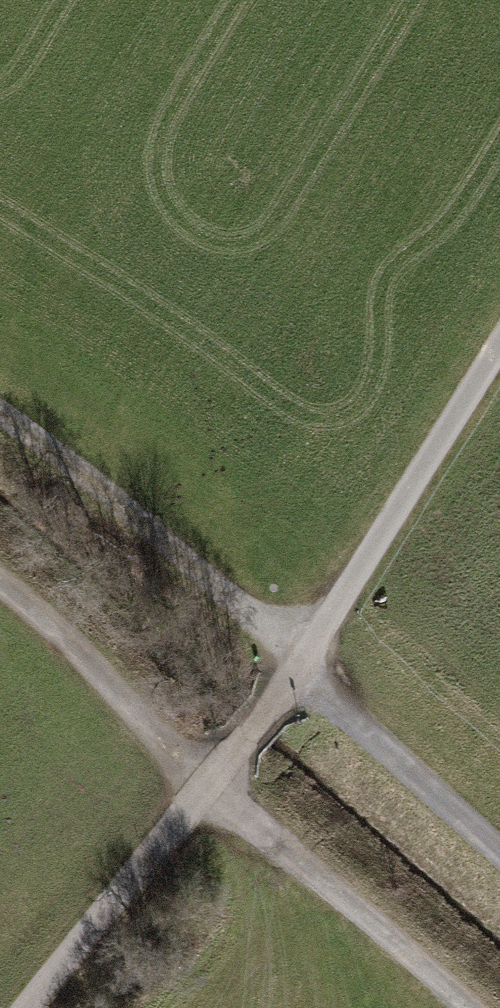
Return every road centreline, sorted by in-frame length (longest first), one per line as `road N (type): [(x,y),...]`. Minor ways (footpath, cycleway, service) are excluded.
road 1 (track): [(481,1007),(0,575)]
road 2 (track): [(0,416),(300,677)]
road 3 (track): [(499,362),(300,677)]
road 4 (track): [(36,1007),(228,779)]
road 5 (track): [(499,853),(300,677)]
road 6 (track): [(300,677),(228,779)]

